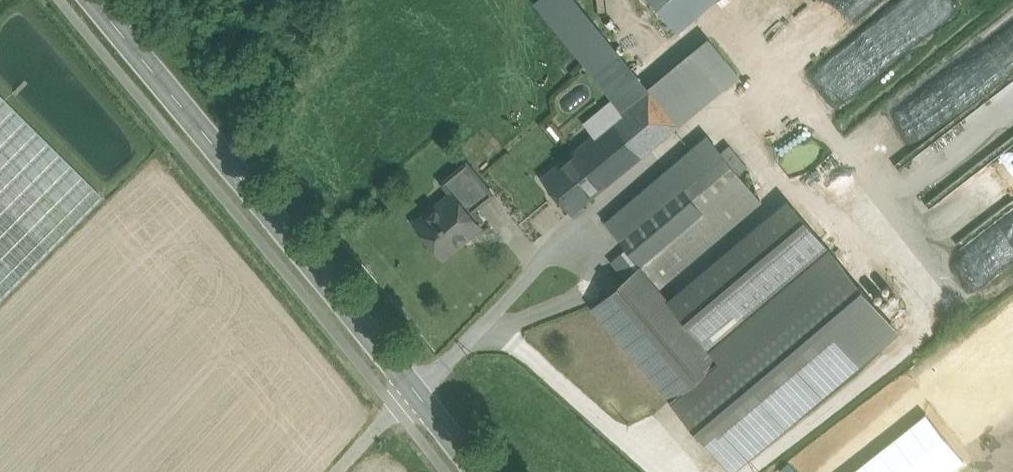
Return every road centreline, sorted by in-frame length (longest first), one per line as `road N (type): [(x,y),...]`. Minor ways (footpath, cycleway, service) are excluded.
road 1 (tertiary): [(417,393),(94,0)]

